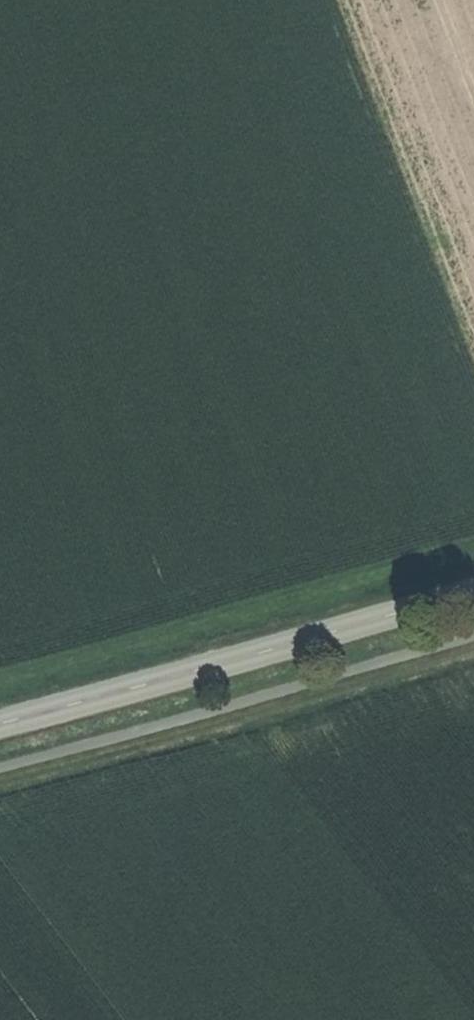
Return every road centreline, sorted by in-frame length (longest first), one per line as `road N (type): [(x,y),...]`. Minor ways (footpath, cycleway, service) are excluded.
road 1 (tertiary): [(473,586),(0,718)]

